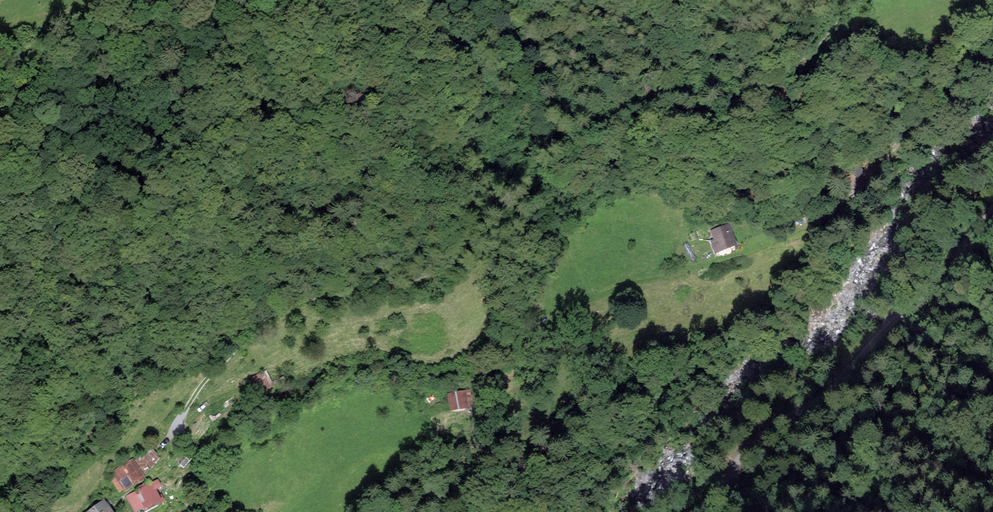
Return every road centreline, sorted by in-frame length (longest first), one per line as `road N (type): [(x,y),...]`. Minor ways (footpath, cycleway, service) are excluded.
road 1 (track): [(164,443),(200,387),(270,314),(432,273),(457,256),(536,144),(559,129),(687,114),(763,92),(802,63),(853,0)]
road 2 (unclassified): [(992,212),(827,393),(749,445),(695,511)]
road 3 (track): [(270,314),(0,484)]

